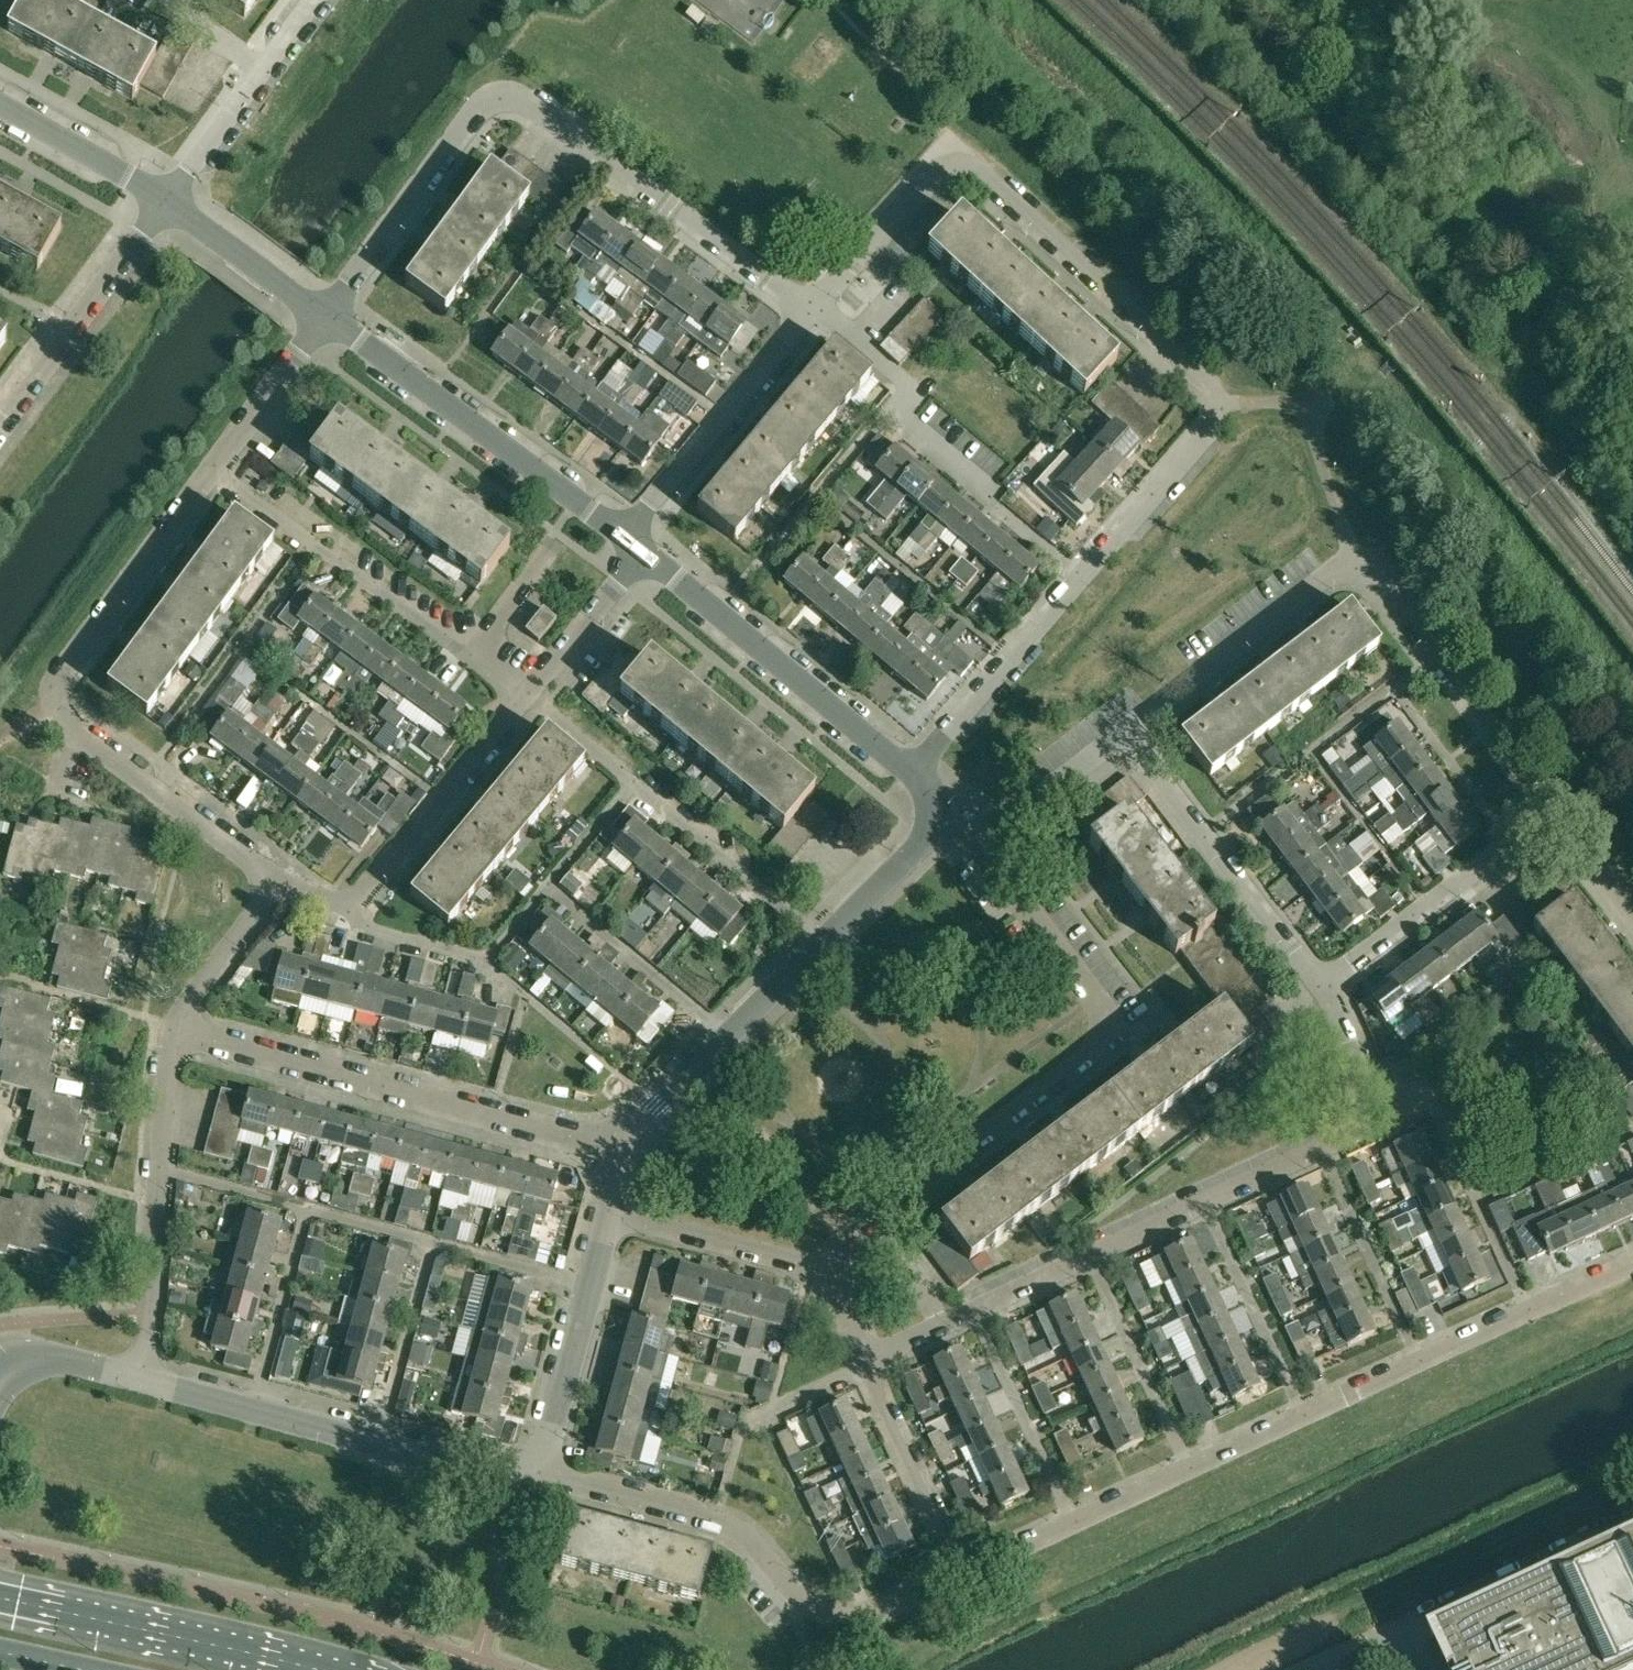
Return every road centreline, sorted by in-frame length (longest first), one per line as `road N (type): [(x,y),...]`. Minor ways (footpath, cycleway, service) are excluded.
road 1 (residential): [(274,886),(65,718),(54,694),(327,316)]
road 2 (residential): [(964,1570),(1632,1258)]
road 3 (residential): [(859,1361),(1355,1131),(1367,1110),(1364,1086),(1325,983)]
road 4 (residential): [(810,1268),(1096,1045),(1095,997),(973,843)]
road 5 (residential): [(908,774),(1211,426),(1218,407)]
road 6 (residential): [(543,1475),(743,1530),(817,1608),(840,1619),(883,1611),(964,1570)]
road 7 (residential): [(628,1149),(171,1031)]
road 8 (unclassified): [(628,1149),(950,822)]
road 9 (unclassified): [(543,1475),(500,1475),(149,1379)]
road 10 (residential): [(806,308),(521,96),(481,101)]
road 11 (residential): [(1218,407),(1196,366),(956,160),(932,175)]
road 12 (unclassified): [(622,541),(327,316)]
road 13 (residential): [(274,886),(348,905),(527,694)]
road 14 (unclassified): [(908,774),(637,553)]
road 15 (residential): [(149,1379),(171,1031)]
road 16 (residential): [(1352,552),(1562,804)]
road 17 (primary): [(319,1669),(0,1597)]
road 18 (residential): [(1325,983),(1126,730)]
road 19 (residential): [(1325,983),(1562,804)]
road 20 (residential): [(622,541),(806,308)]
road 21 (residential): [(1126,730),(1352,552)]
road 22 (residential): [(0,423),(167,200)]
road 23 (unclassified): [(543,1475),(610,1218)]
road 24 (residential): [(327,316),(481,101)]
road 25 (residential): [(167,200),(312,0)]
road 26 (residential): [(1352,552),(1305,402),(1218,407)]
road 27 (residential): [(964,1570),(859,1361)]
road 28 (residential): [(527,694),(473,656),(555,541)]
road 29 (residential): [(610,1218),(810,1268)]
road 30 (unclassified): [(327,316),(167,200)]
road 31 (unclassified): [(167,200),(0,105)]
road 32 (residential): [(973,843),(1126,730)]
road 33 (residential): [(806,308),(932,175)]
road 34 (residential): [(527,694),(637,553)]
road 35 (residential): [(171,1031),(274,886)]
road 36 (unclassified): [(149,1379),(54,1355),(0,1371)]
road 37 (residential): [(1562,804),(1632,904)]

